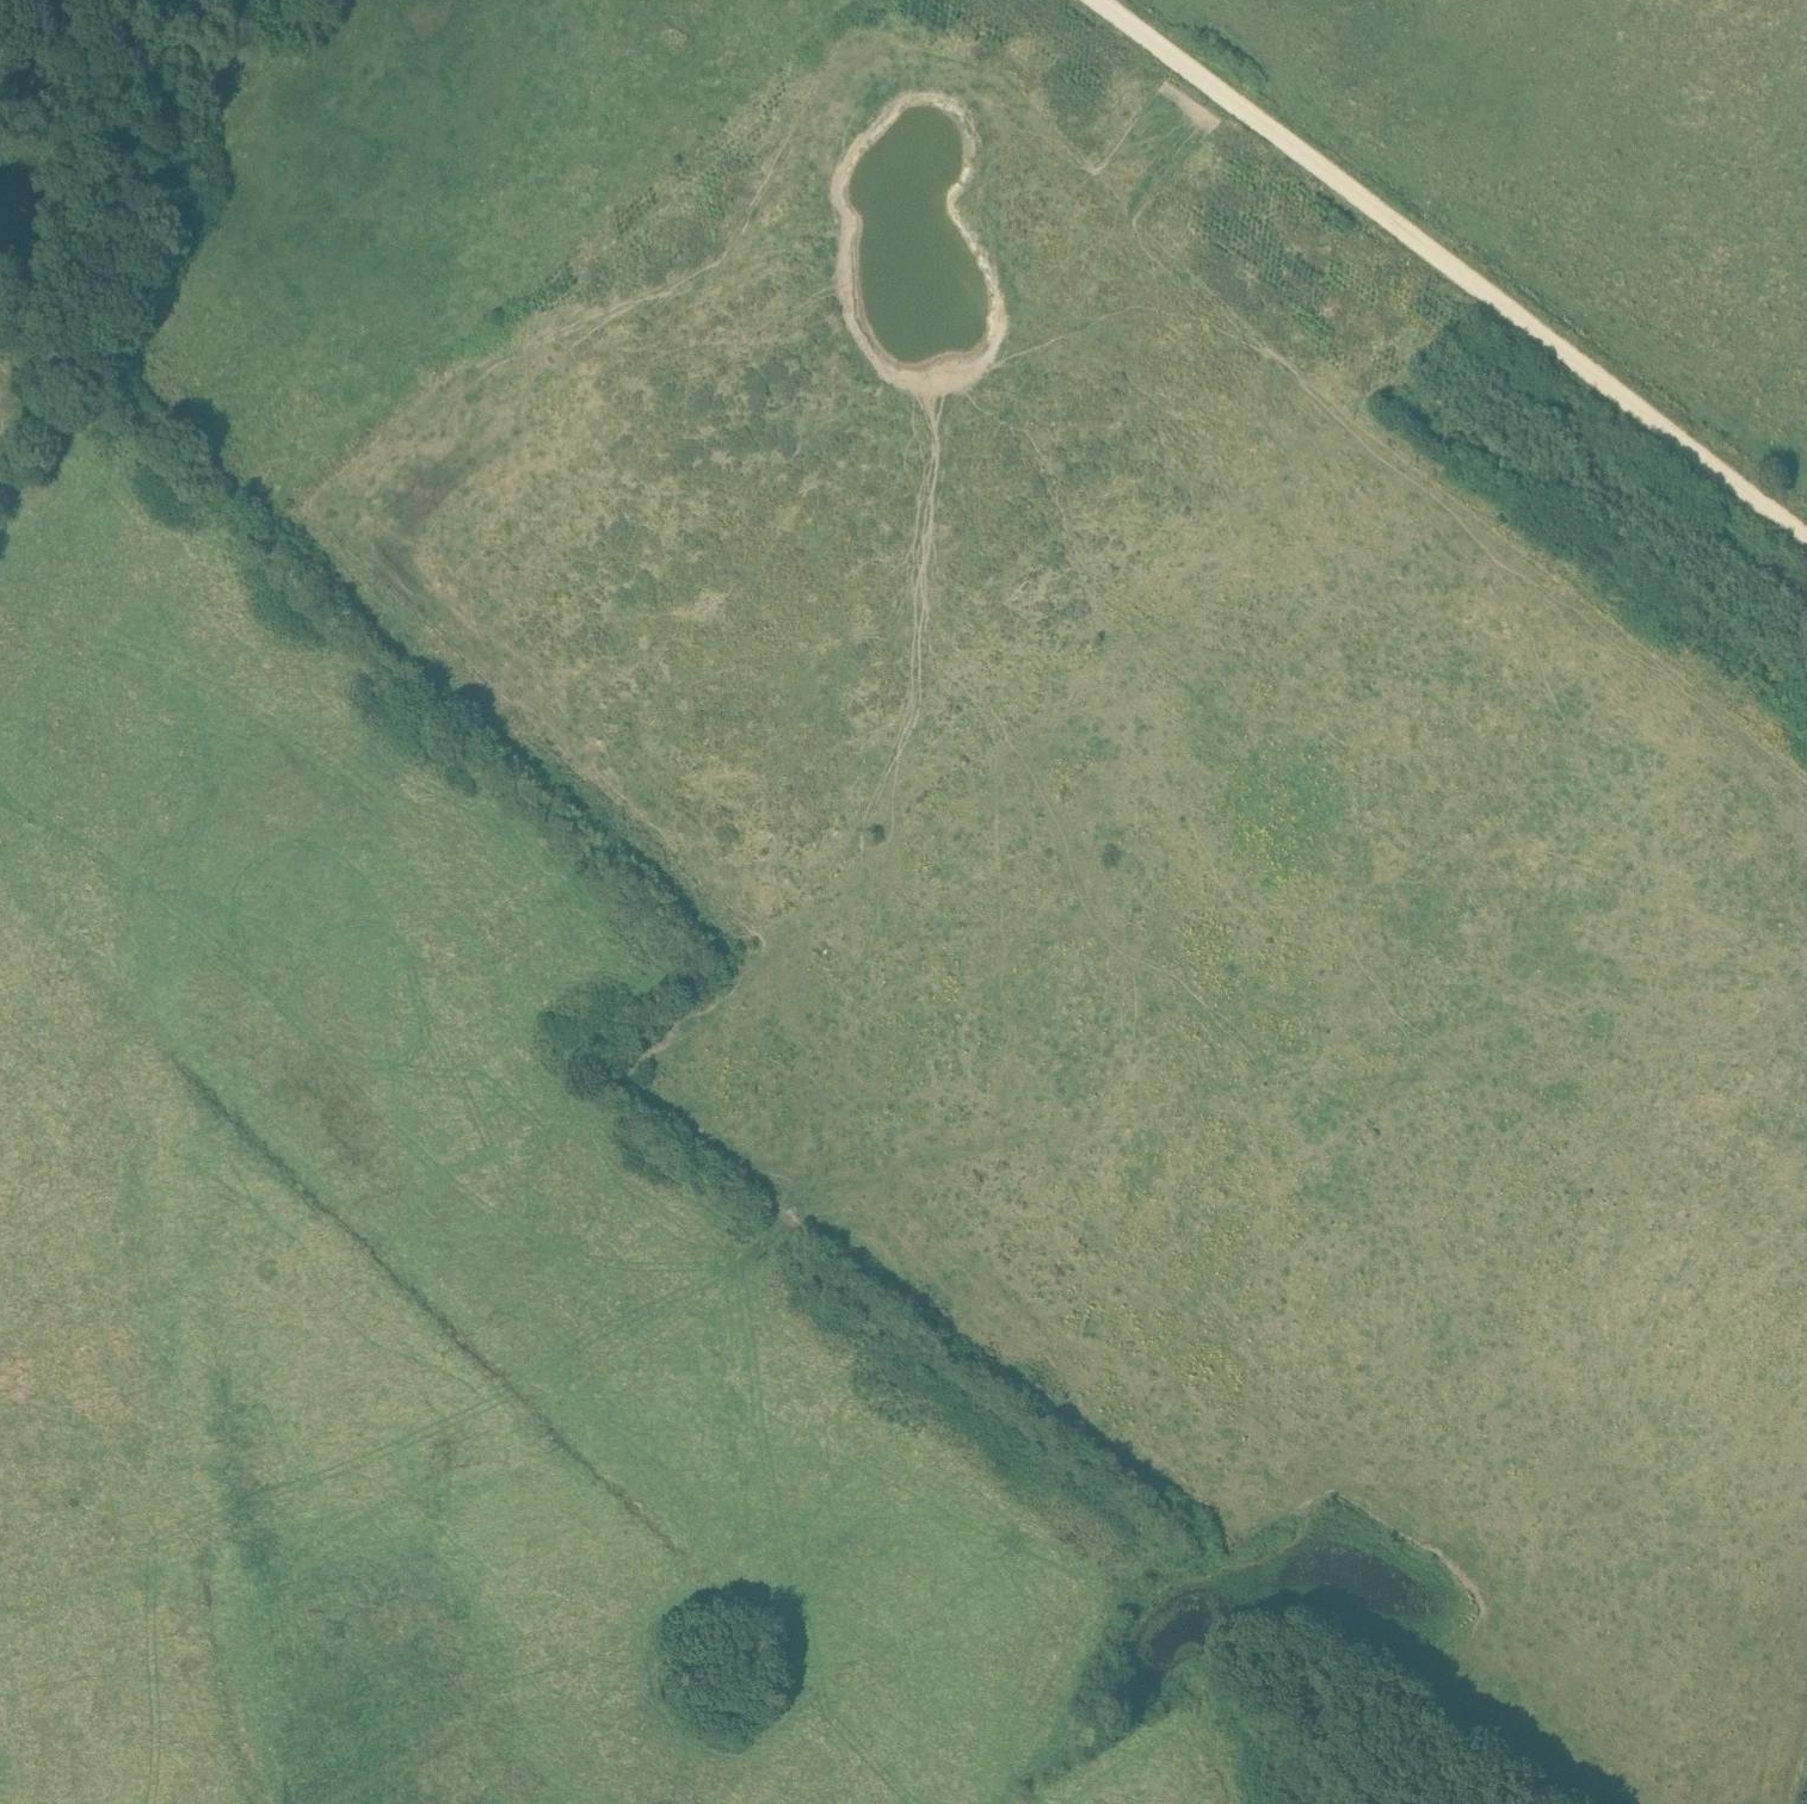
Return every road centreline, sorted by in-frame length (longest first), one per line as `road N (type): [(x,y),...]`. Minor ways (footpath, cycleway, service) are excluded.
road 1 (track): [(1104,0),(1806,534)]

